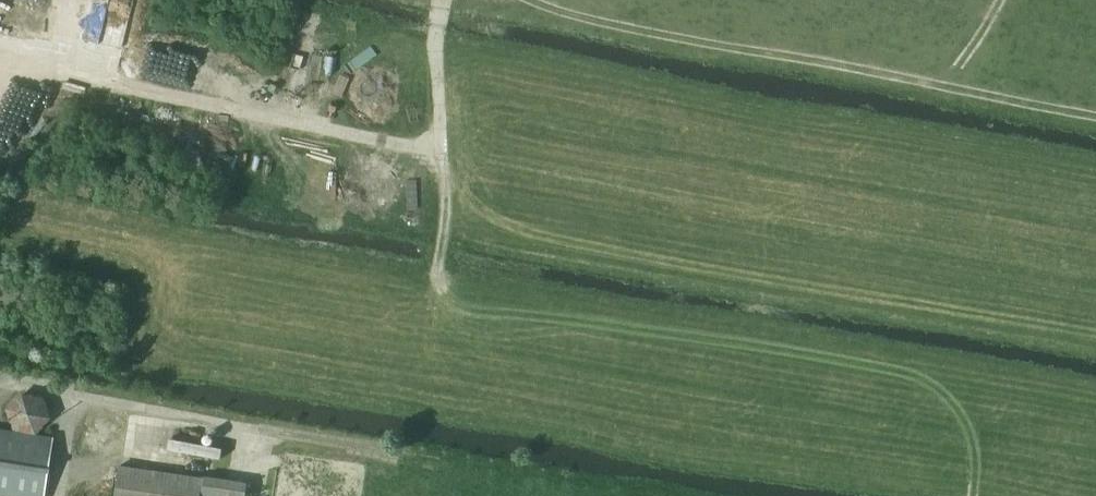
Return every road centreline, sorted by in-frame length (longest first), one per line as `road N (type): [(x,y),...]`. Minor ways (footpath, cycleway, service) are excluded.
road 1 (track): [(443,0),(436,36),(440,153),(0,66)]
road 2 (track): [(1095,116),(585,19),(541,0)]

